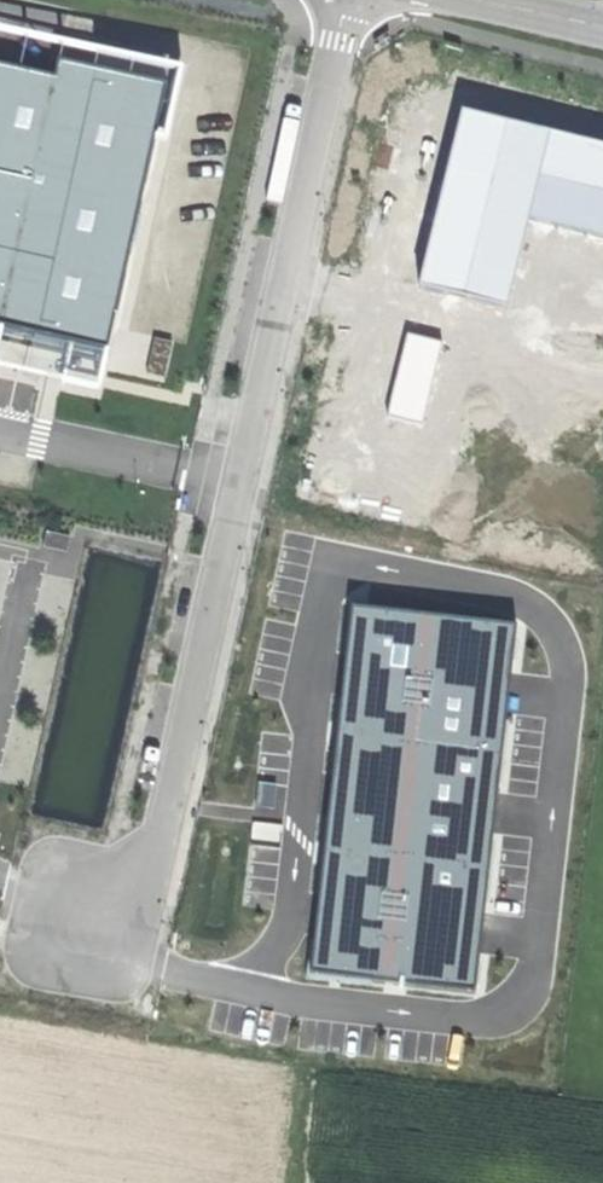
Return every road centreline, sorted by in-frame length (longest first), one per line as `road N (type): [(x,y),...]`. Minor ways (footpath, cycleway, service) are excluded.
road 1 (unclassified): [(89,913),(134,892),(160,843),(349,0)]
road 2 (track): [(343,28),(194,0)]
road 3 (tertiary): [(473,0),(602,28)]

